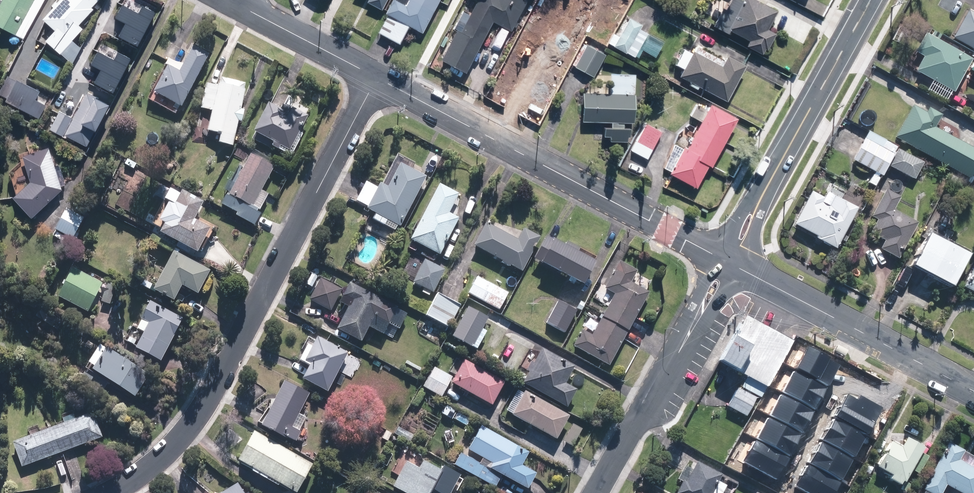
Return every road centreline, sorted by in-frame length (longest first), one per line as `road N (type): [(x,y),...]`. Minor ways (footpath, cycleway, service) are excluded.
road 1 (residential): [(115,492),(155,466),(204,408),(377,78)]
road 2 (residential): [(377,78),(728,263)]
road 3 (tertiary): [(870,0),(728,263)]
road 4 (tertiary): [(728,263),(973,393)]
road 5 (residential): [(728,263),(596,492)]
road 6 (residential): [(234,3),(377,78)]

